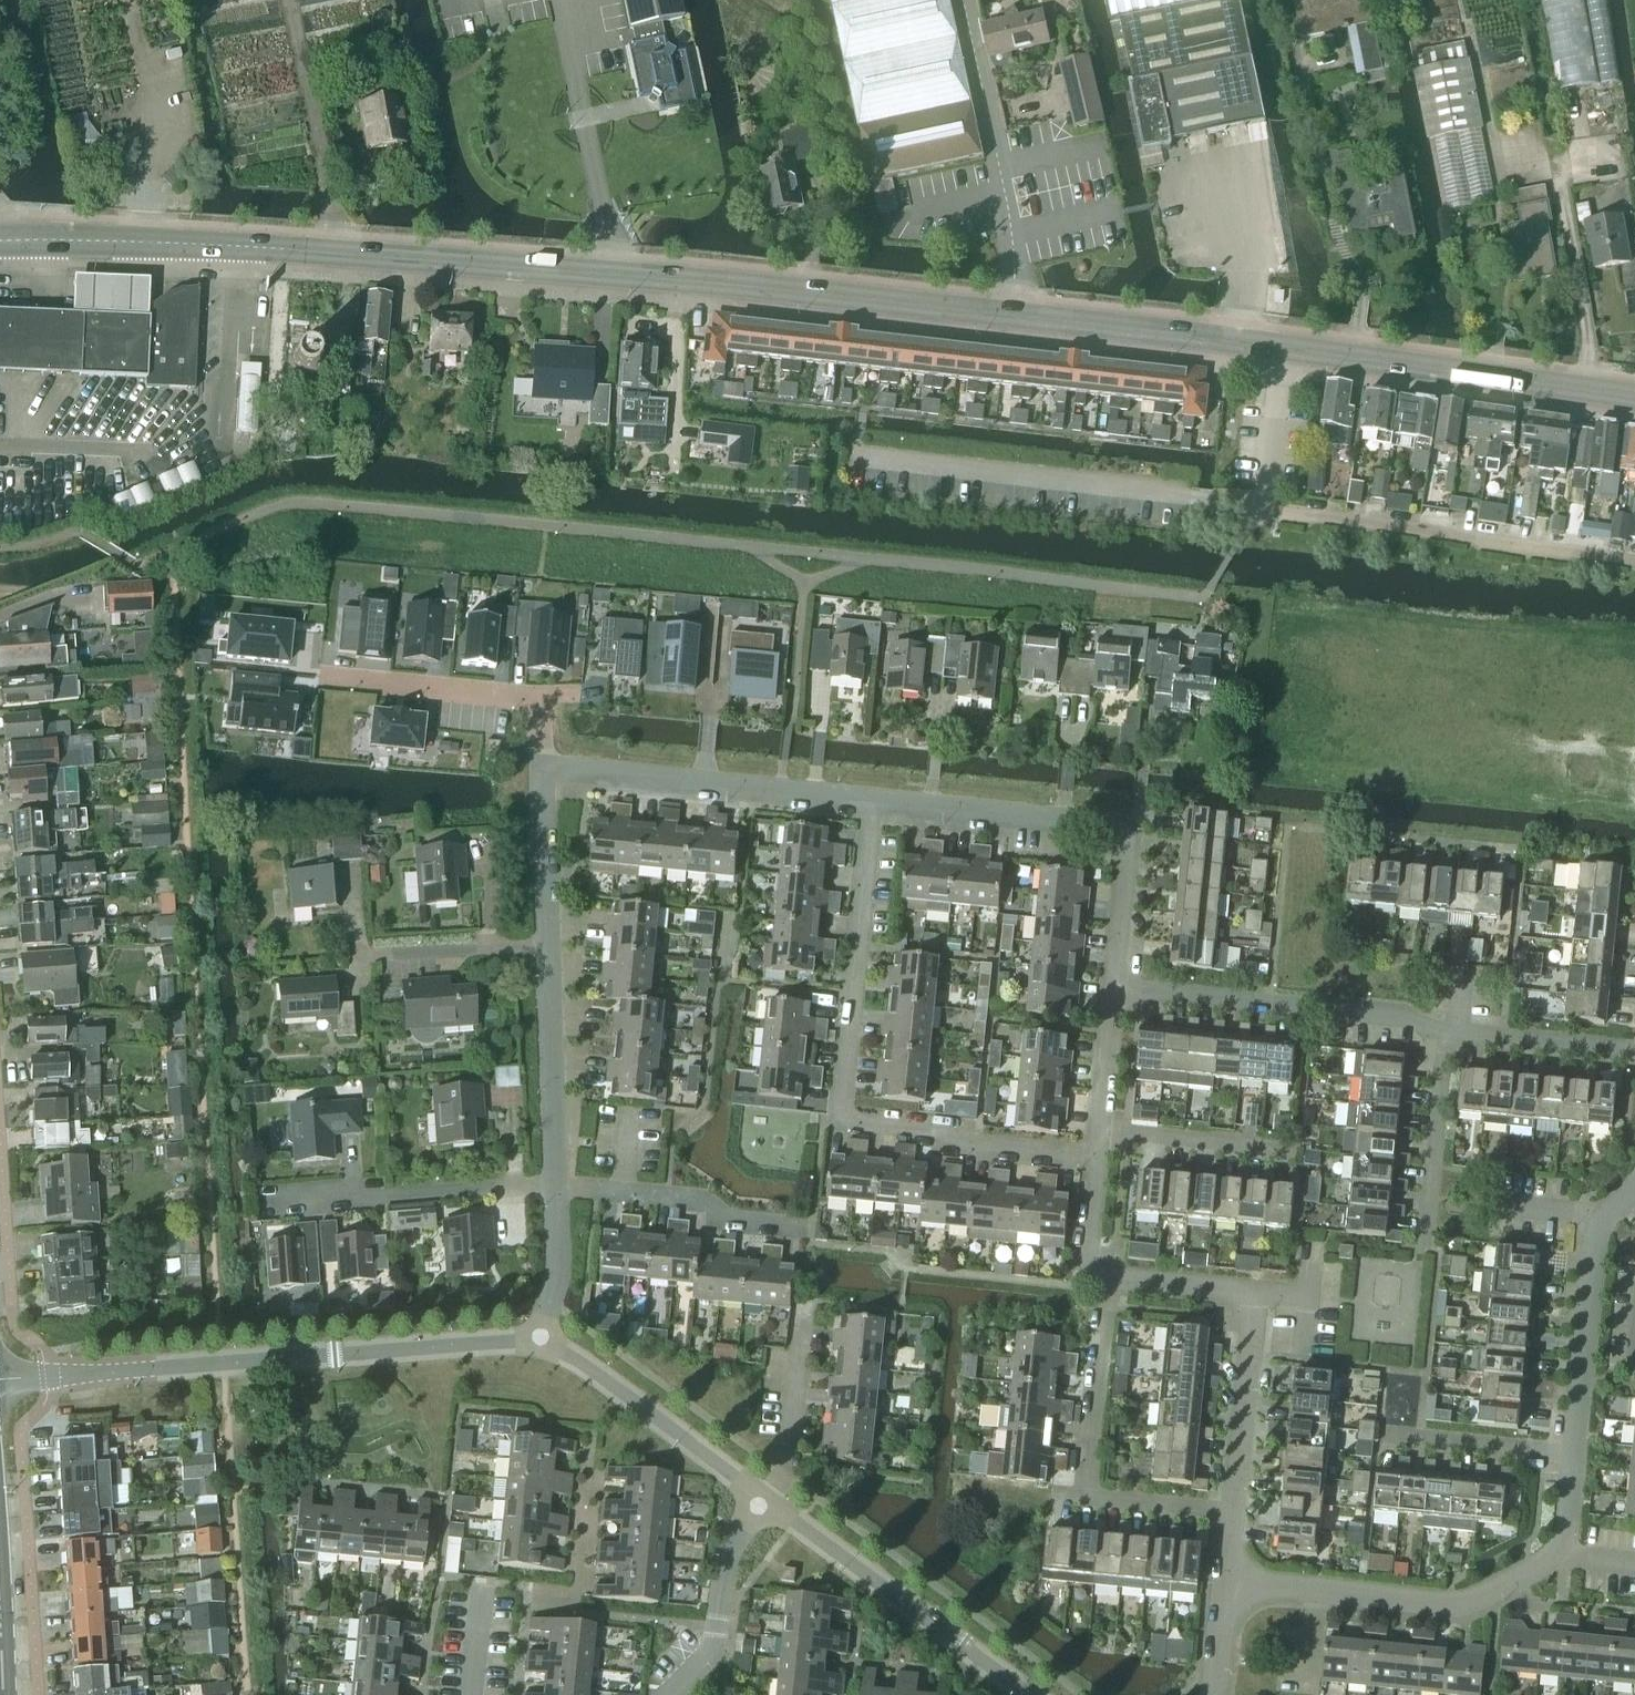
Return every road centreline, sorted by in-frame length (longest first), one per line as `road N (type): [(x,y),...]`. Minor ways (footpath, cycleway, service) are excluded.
road 1 (secondary): [(1280,347),(613,275),(231,247),(0,242)]
road 2 (residential): [(1096,1163),(983,1152),(848,1117),(871,800)]
road 3 (tertiary): [(0,1381),(539,1343)]
road 4 (residential): [(1230,1586),(1465,1609),(1563,1559),(1574,1455)]
road 5 (residential): [(871,800),(1124,826),(1132,837),(1115,987)]
road 6 (residential): [(1261,505),(866,455)]
road 7 (residential): [(1634,559),(1261,505)]
road 8 (residential): [(1239,1510),(1258,1304),(1250,1294),(1105,1282)]
road 9 (residential): [(1105,1282),(1090,1490),(1099,1498),(1239,1510)]
road 10 (secondary): [(1634,397),(1280,347)]
road 11 (residential): [(542,776),(558,764),(871,800)]
road 12 (residential): [(1442,1030),(1312,1017),(1270,1000),(1115,987)]
road 13 (tertiary): [(765,1502),(1030,1694)]
road 14 (residential): [(1574,1455),(1594,1258),(1601,1228),(1634,1192)]
road 15 (tertiary): [(539,1343),(586,1366),(765,1502)]
road 16 (residential): [(556,1187),(285,1209)]
road 17 (residential): [(809,1228),(729,1221),(705,1201),(556,1187)]
road 18 (residential): [(556,1187),(548,953)]
road 19 (residential): [(533,701),(302,675)]
road 20 (residential): [(664,1694),(715,1637),(732,1543),(765,1502)]
road 21 (residential): [(1425,1229),(1442,1030)]
road 22 (residential): [(352,961),(548,953)]
road 23 (residential): [(765,1502),(788,1465),(802,1314)]
road 24 (residential): [(1442,1030),(1634,1048)]
road 25 (residential): [(1387,1436),(1574,1455)]
road 26 (residential): [(1098,1131),(1284,1150)]
road 27 (residential): [(548,953),(542,776)]
road 28 (residential): [(1261,505),(1280,347)]
road 29 (residential): [(539,1343),(557,1279),(556,1187)]
road 30 (residential): [(1115,987),(1098,1131)]
road 31 (residential): [(1096,1163),(1091,1252),(1105,1282)]

